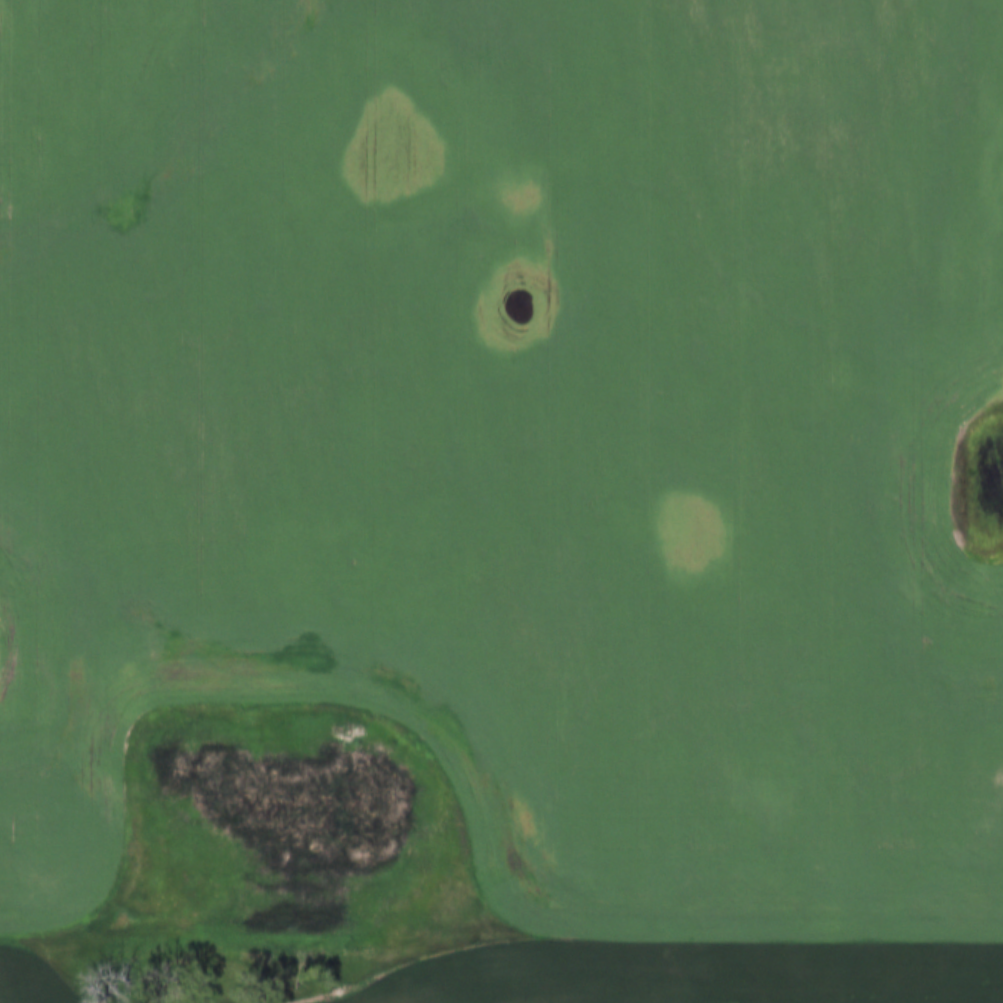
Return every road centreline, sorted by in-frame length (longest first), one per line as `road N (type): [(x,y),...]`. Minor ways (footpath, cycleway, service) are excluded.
road 1 (track): [(0,934),(1002,939)]

